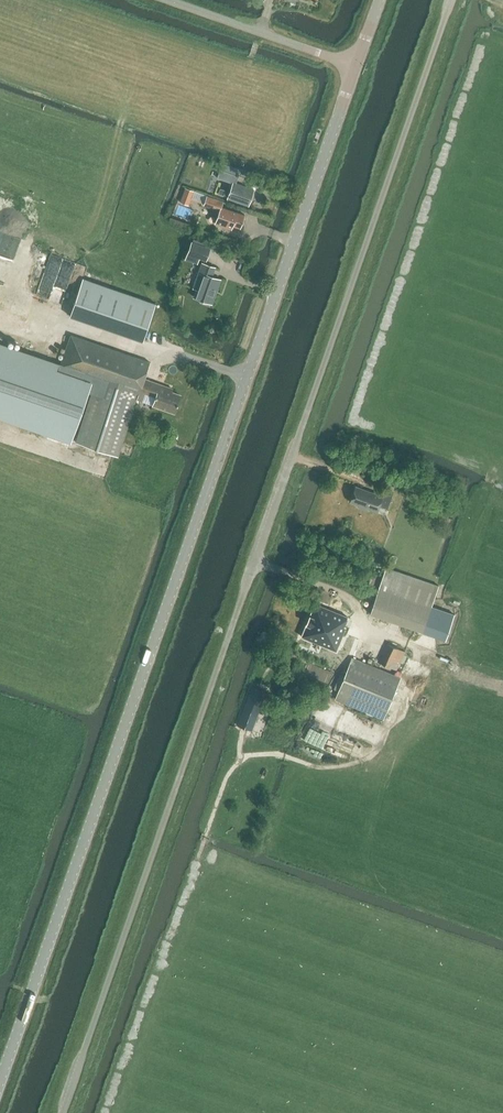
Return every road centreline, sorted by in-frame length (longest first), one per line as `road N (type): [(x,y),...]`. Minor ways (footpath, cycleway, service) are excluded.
road 1 (unclassified): [(62,1112),(451,0)]
road 2 (tertiary): [(0,1074),(356,66)]
road 3 (track): [(0,319),(60,322),(248,377)]
road 4 (unclassified): [(356,66),(169,0)]

